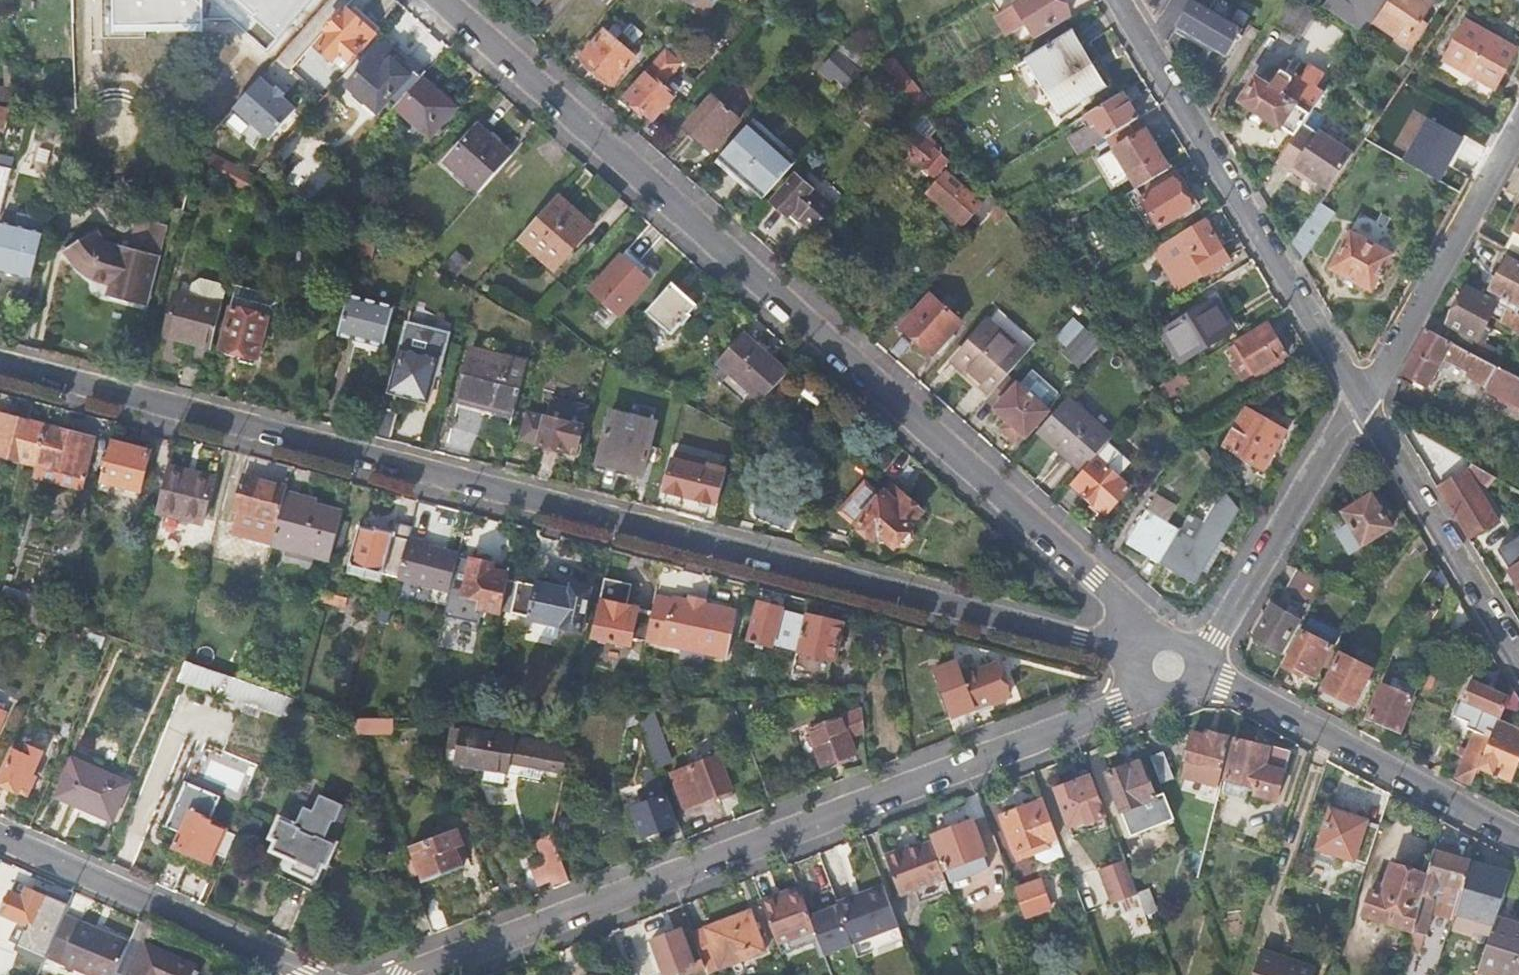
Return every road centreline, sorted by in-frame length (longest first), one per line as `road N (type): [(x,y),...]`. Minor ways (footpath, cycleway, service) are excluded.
road 1 (residential): [(1146,655),(0,366)]
road 2 (residential): [(437,0),(1094,579),(1156,644)]
road 3 (residential): [(1153,686),(1118,709),(421,974)]
road 4 (residential): [(1364,407),(1118,0)]
road 5 (residential): [(1518,841),(1195,665)]
road 6 (residential): [(0,842),(292,974)]
road 7 (residential): [(1364,407),(1518,132)]
road 8 (residential): [(1193,657),(1216,637),(1364,407)]
road 9 (residential): [(1518,664),(1364,407)]

